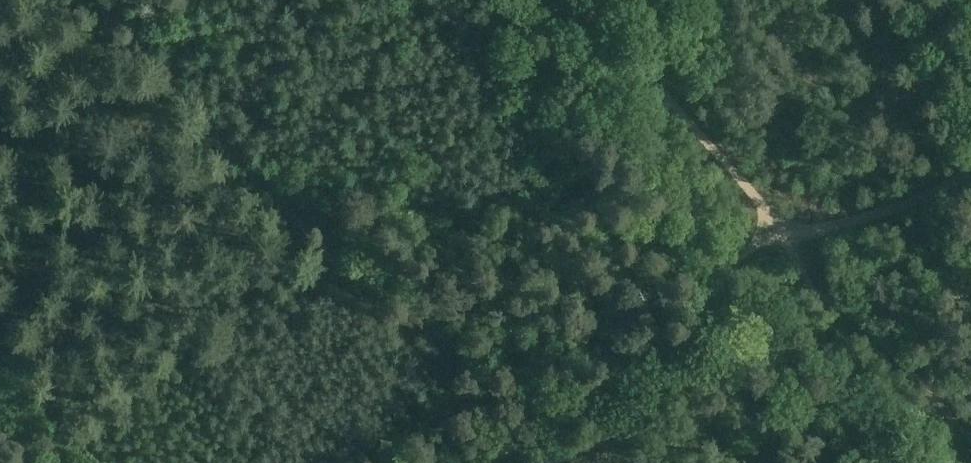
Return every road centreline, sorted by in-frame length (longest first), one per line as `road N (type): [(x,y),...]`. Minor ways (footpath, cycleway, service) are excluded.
road 1 (track): [(87,0),(516,453)]
road 2 (track): [(516,453),(655,378),(682,351),(729,262),(781,233)]
road 3 (track): [(781,233),(737,173),(568,0)]
road 4 (track): [(781,233),(816,294),(854,314),(970,436)]
road 5 (track): [(970,169),(898,204),(812,232),(781,233)]

